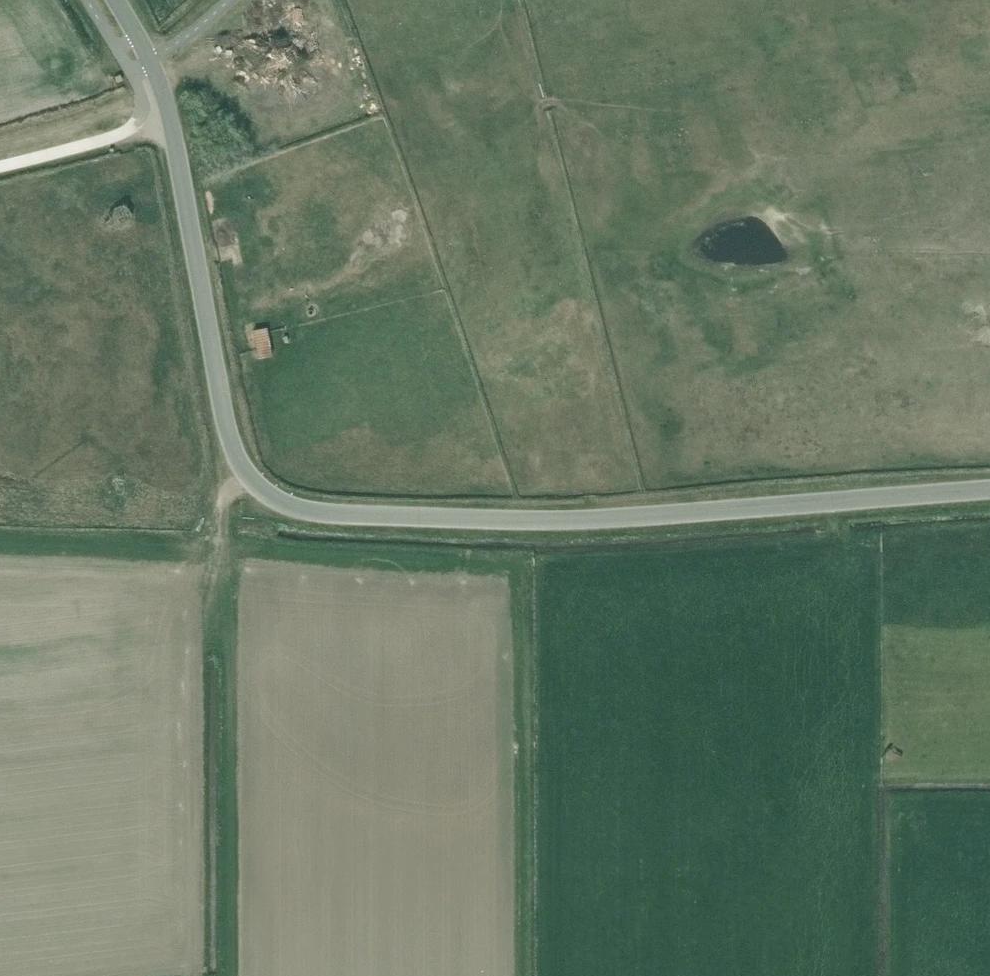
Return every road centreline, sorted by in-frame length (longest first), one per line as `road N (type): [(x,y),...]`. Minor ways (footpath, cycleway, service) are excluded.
road 1 (tertiary): [(989,492),(532,523),(333,516),(270,496),(251,477),(227,421),(166,97),(115,0)]

